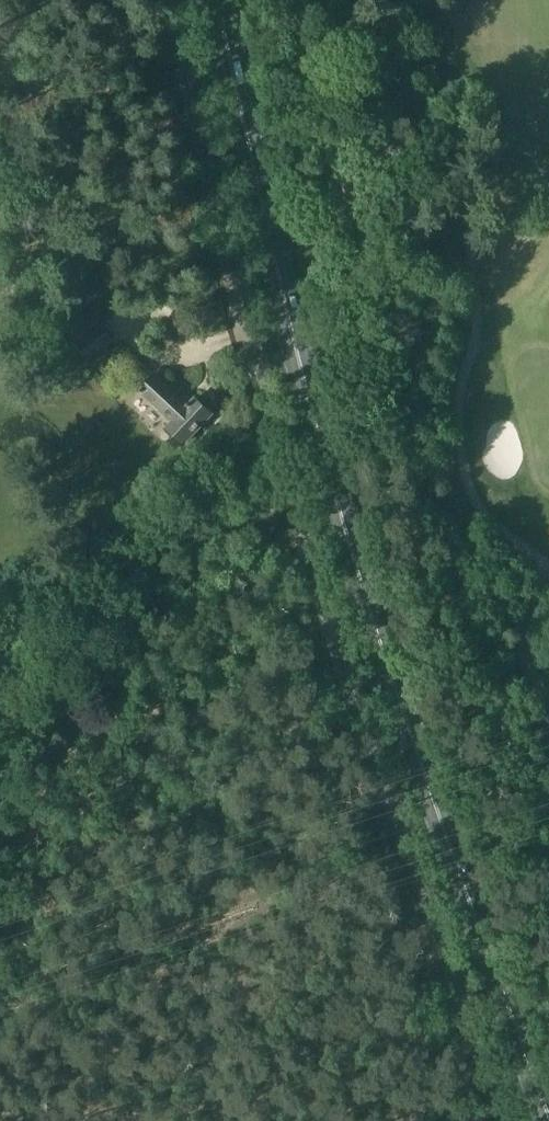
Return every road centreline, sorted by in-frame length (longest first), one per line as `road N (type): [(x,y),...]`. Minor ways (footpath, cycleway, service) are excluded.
road 1 (unclassified): [(504,1120),(421,909),(320,596),(172,0)]
road 2 (primary): [(220,0),(340,521),(548,1114)]
road 3 (track): [(0,708),(276,432)]

